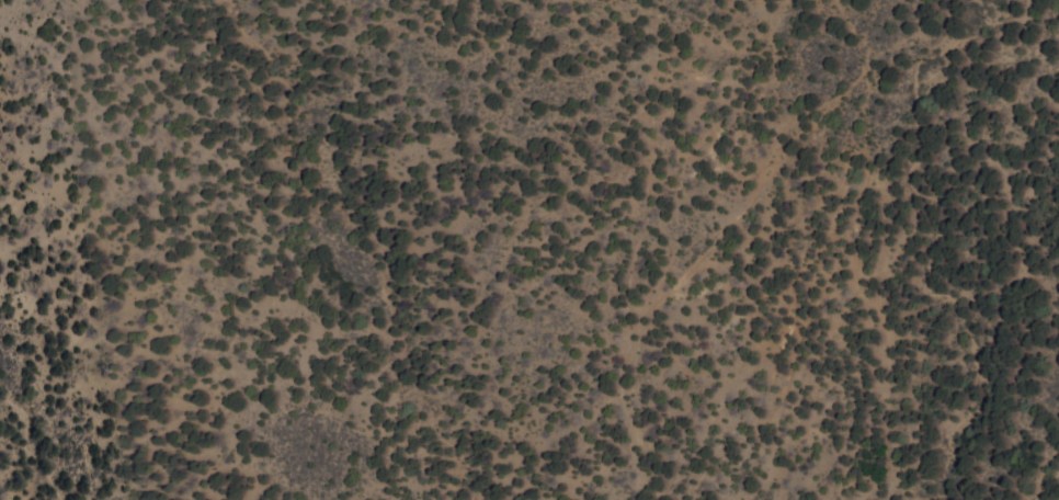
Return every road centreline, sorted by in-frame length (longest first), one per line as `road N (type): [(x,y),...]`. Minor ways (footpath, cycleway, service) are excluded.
road 1 (residential): [(738,499),(738,458),(789,289),(824,45)]
road 2 (residential): [(824,45),(980,0)]

